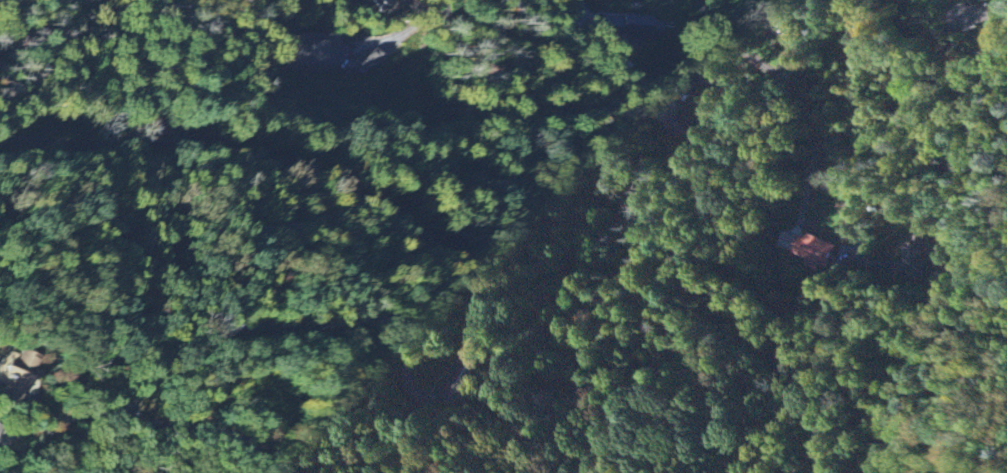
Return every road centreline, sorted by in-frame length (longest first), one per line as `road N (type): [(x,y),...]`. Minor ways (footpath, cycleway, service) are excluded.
road 1 (residential): [(0,142),(182,142),(296,167),(370,201),(460,267),(473,298),(471,346),(460,370),(433,394),(418,396),(410,386),(414,346),(405,323),(254,327),(198,347),(116,411),(238,442),(267,472)]
road 2 (residential): [(700,0),(717,32),(787,78),(843,137),(881,250)]
road 3 (residential): [(416,13),(467,27),(471,36),(528,36),(569,0)]
road 4 (residential): [(116,411),(72,420),(0,468)]

